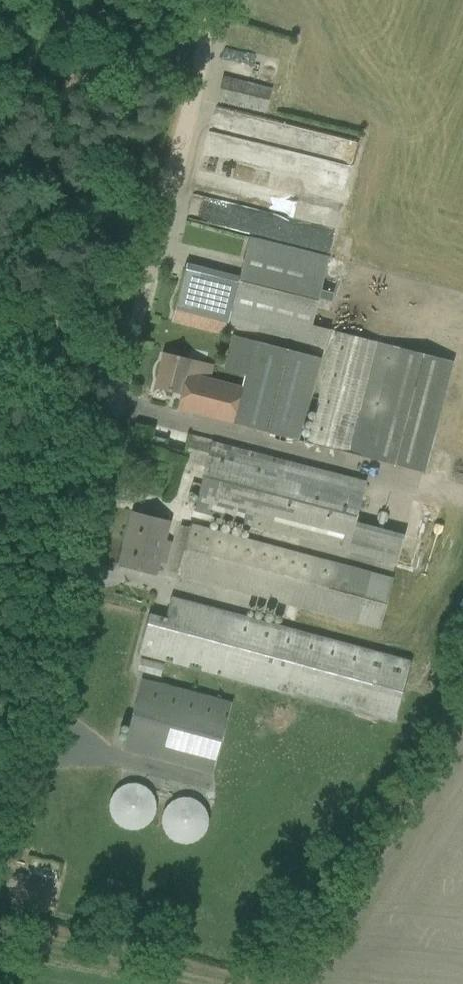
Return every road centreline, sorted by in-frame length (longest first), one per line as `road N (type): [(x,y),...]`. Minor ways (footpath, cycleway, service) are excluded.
road 1 (unclassified): [(0,869),(121,379)]
road 2 (track): [(215,0),(146,284)]
road 3 (track): [(0,348),(121,379)]

